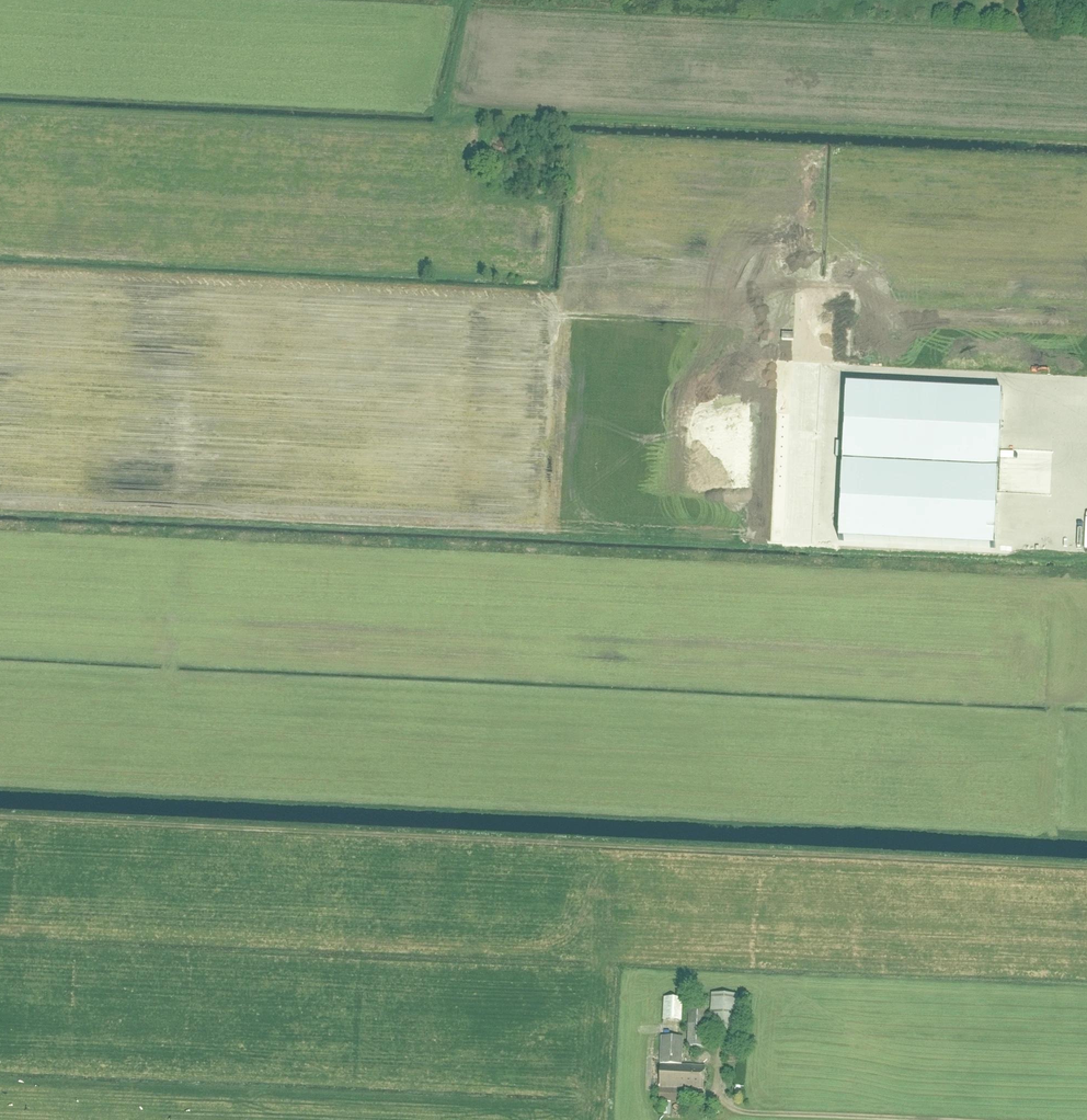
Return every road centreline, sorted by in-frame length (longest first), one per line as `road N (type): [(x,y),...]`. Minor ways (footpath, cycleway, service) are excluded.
road 1 (track): [(1086,868),(0,817)]
road 2 (track): [(129,14),(125,281),(134,347),(795,378)]
road 3 (track): [(719,1098),(743,1114),(931,1119)]

